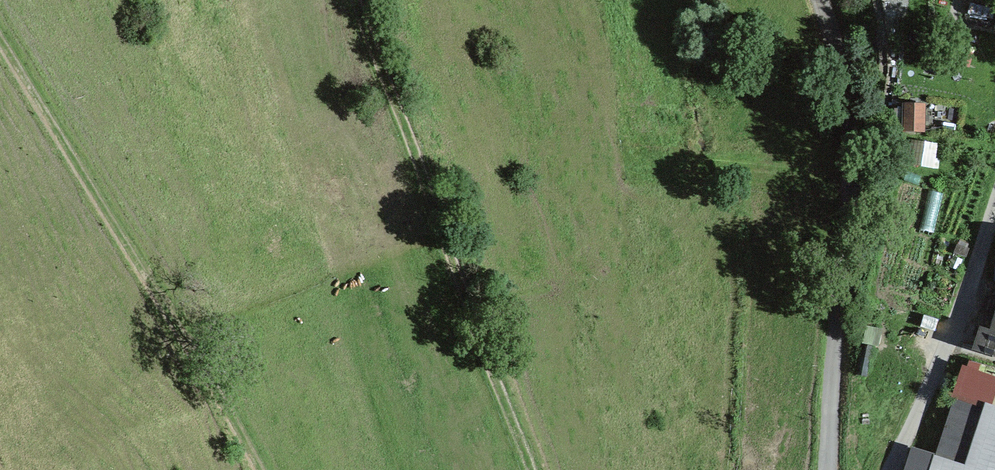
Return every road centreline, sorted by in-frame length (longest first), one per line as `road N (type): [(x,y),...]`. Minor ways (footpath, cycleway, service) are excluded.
road 1 (track): [(0,39),(261,469)]
road 2 (track): [(541,469),(368,0)]
road 3 (residential): [(828,469),(848,165),(842,79),(819,0)]

